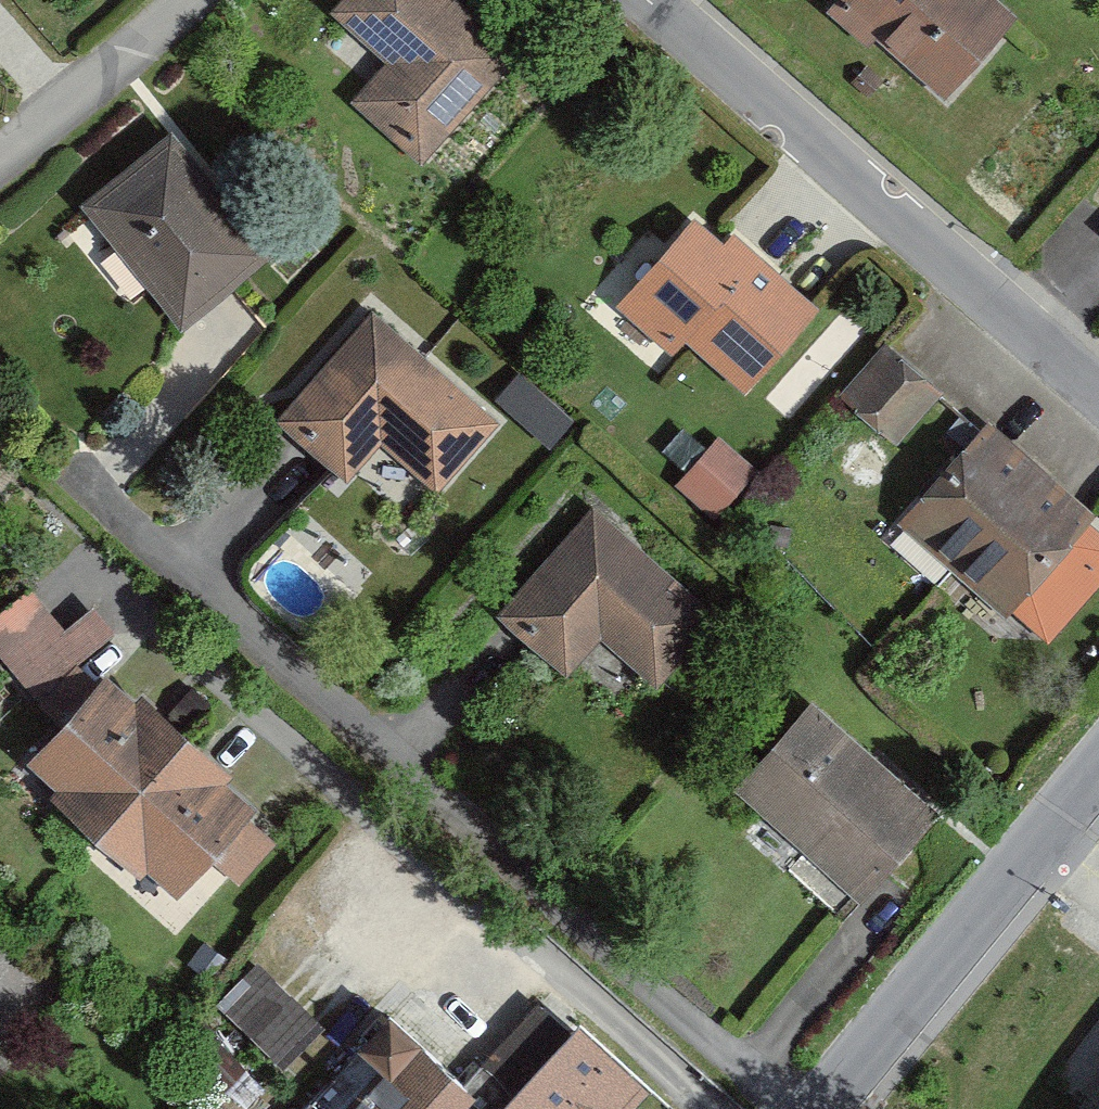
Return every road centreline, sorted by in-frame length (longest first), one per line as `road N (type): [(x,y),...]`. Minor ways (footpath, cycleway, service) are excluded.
road 1 (residential): [(66,464),(795,1108)]
road 2 (residential): [(1098,394),(649,0)]
road 3 (residential): [(819,1108),(1098,770)]
road 4 (residential): [(0,156),(185,0)]

